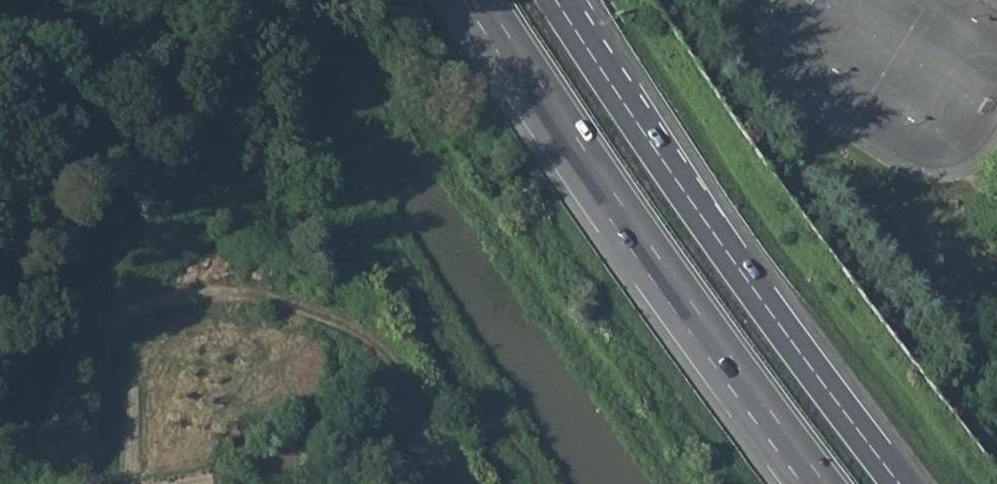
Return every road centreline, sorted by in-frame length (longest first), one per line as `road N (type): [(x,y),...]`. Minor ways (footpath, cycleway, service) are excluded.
road 1 (trunk): [(899,483),(695,207),(557,0)]
road 2 (trunk): [(483,0),(825,483)]

